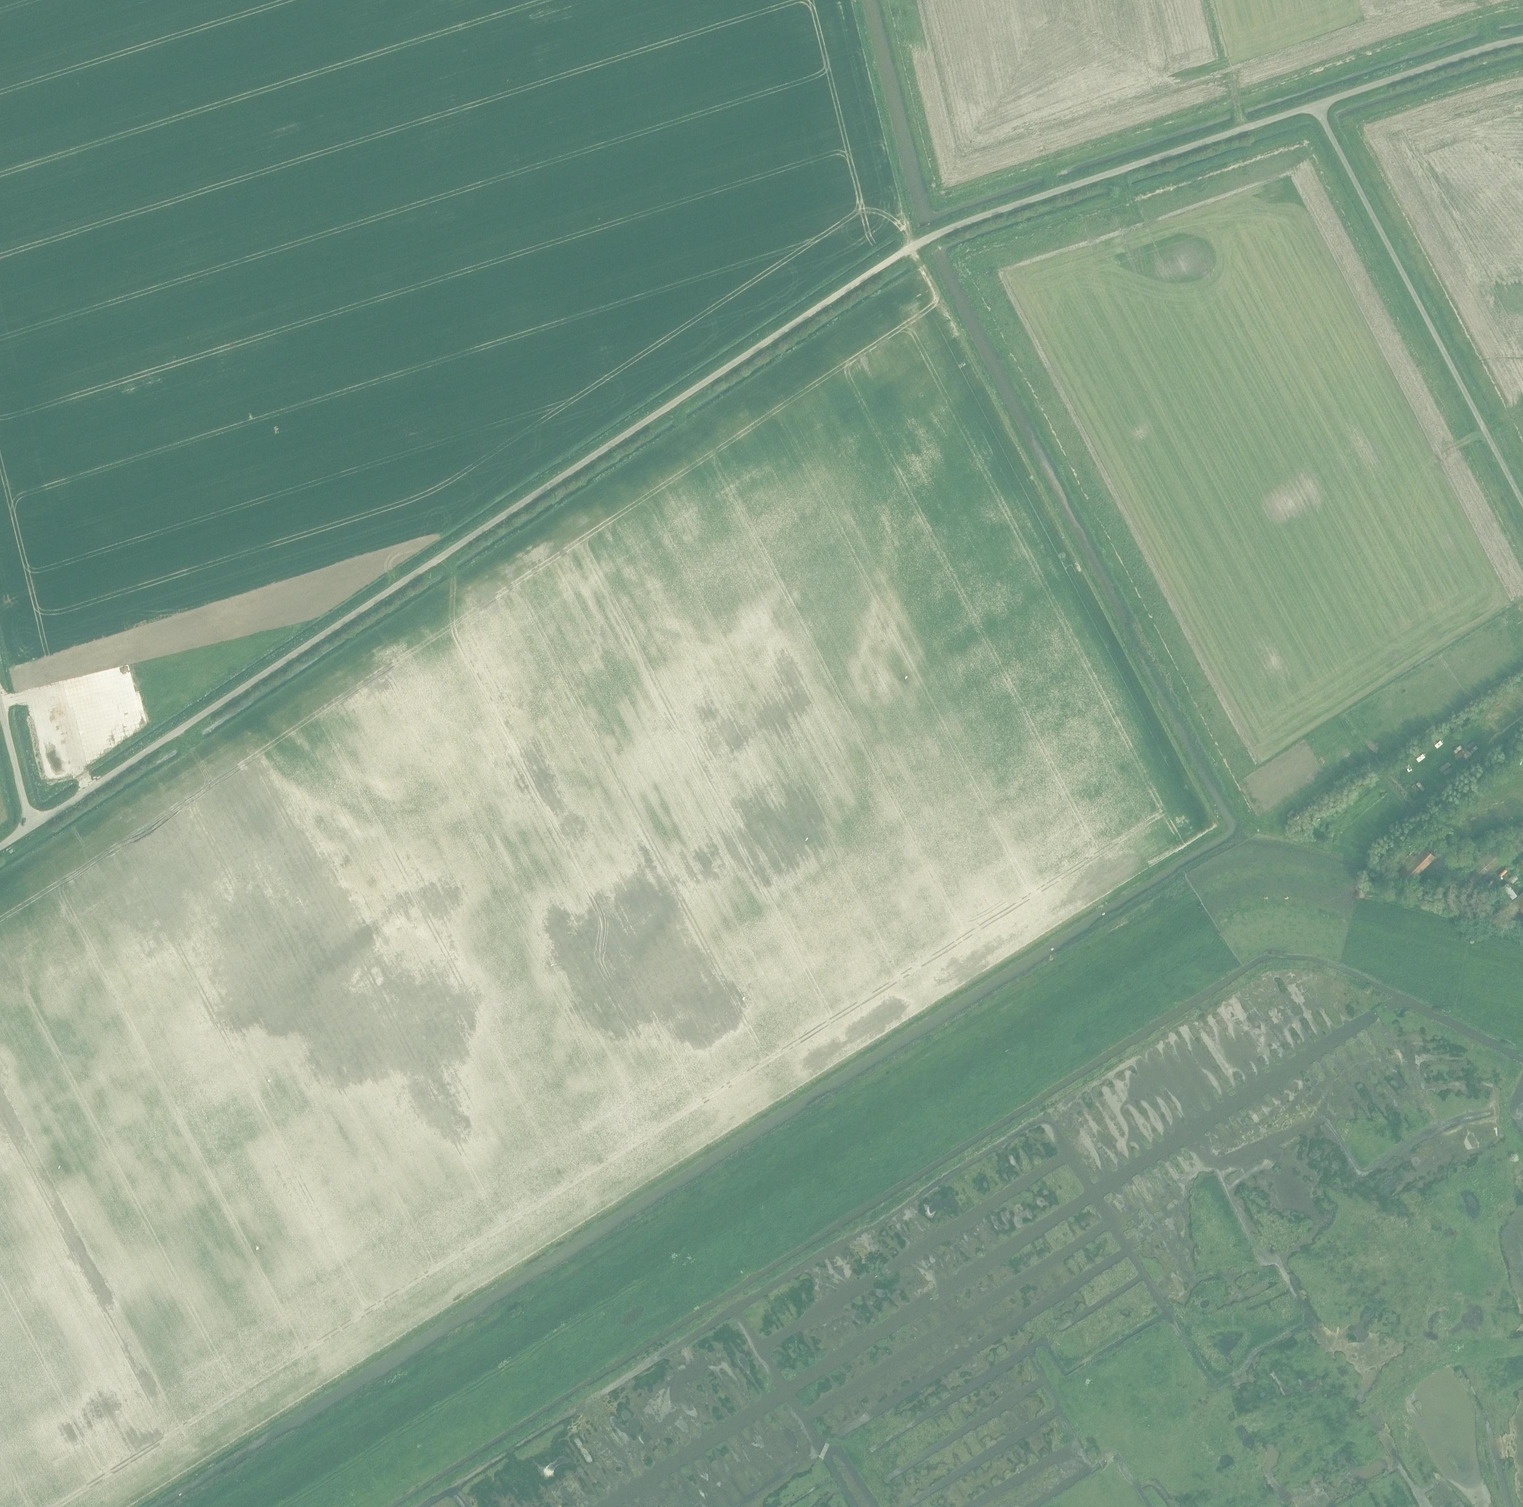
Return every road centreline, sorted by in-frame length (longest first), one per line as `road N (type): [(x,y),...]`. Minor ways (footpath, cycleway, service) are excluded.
road 1 (unclassified): [(31,827),(916,245),(1315,104)]
road 2 (unclassified): [(1522,529),(1315,104)]
road 3 (unclassified): [(1315,104),(1522,39)]
road 4 (unclassified): [(31,827),(0,702)]

